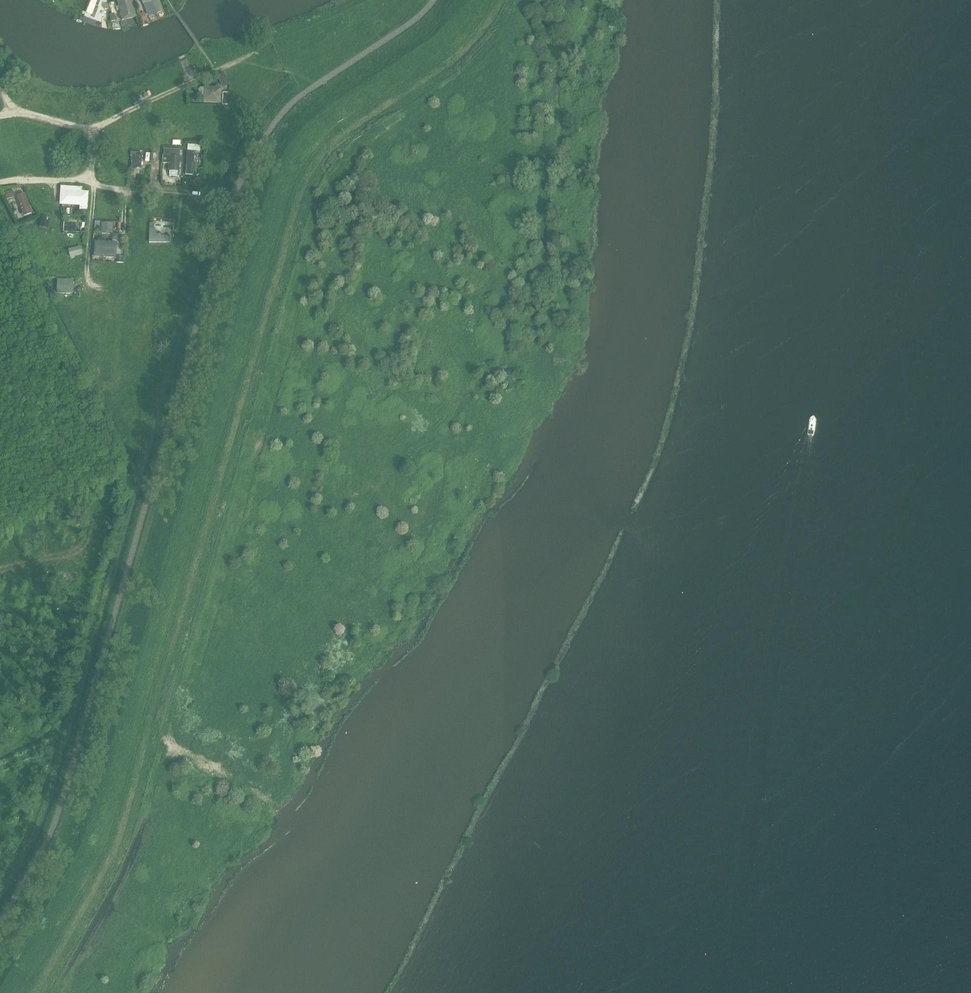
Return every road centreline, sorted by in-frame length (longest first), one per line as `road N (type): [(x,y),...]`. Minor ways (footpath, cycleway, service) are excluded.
road 1 (residential): [(92,131),(263,47)]

